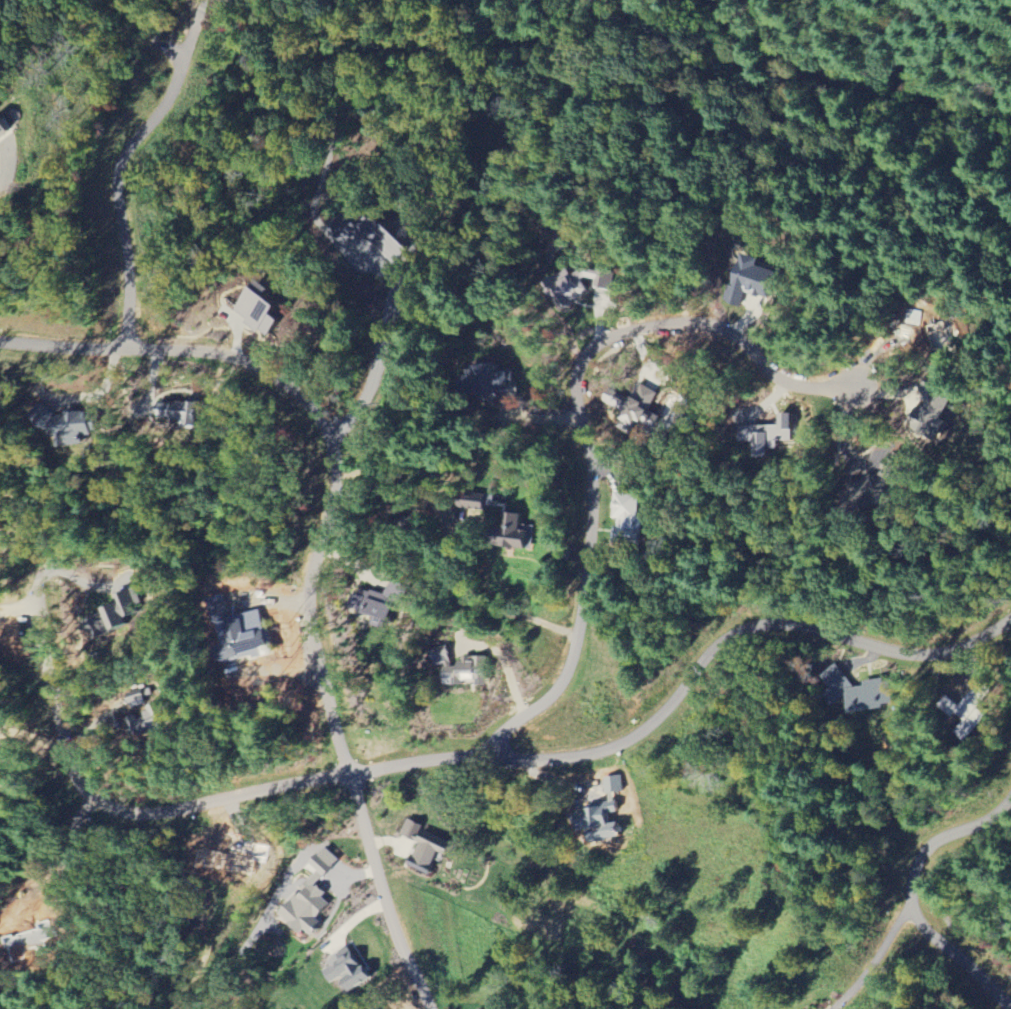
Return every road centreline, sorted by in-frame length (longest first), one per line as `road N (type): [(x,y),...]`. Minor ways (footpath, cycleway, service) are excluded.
road 1 (residential): [(494,746),(551,694),(573,656),(592,490),(575,399),(583,349),(615,330),(705,327),(750,349),(781,388),(854,402),(868,393)]
road 2 (residential): [(347,770),(456,747),(588,759),(668,711),(727,639),(765,628),(928,661),(1010,622)]
road 3 (residential): [(336,738),(305,602),(332,457),(297,392),(223,351),(0,339)]
road 4 (residential): [(347,770),(139,810),(89,796),(64,747),(33,596)]
road 5 (residential): [(123,345),(126,286),(113,176),(185,58)]
road 6 (residential): [(428,1008),(391,927),(347,770)]
road 7 (residential): [(1010,792),(984,819),(929,841),(910,871),(906,909)]
road 8 (residential): [(906,909),(1008,1008)]
road 9 (residential): [(906,909),(834,1005)]

